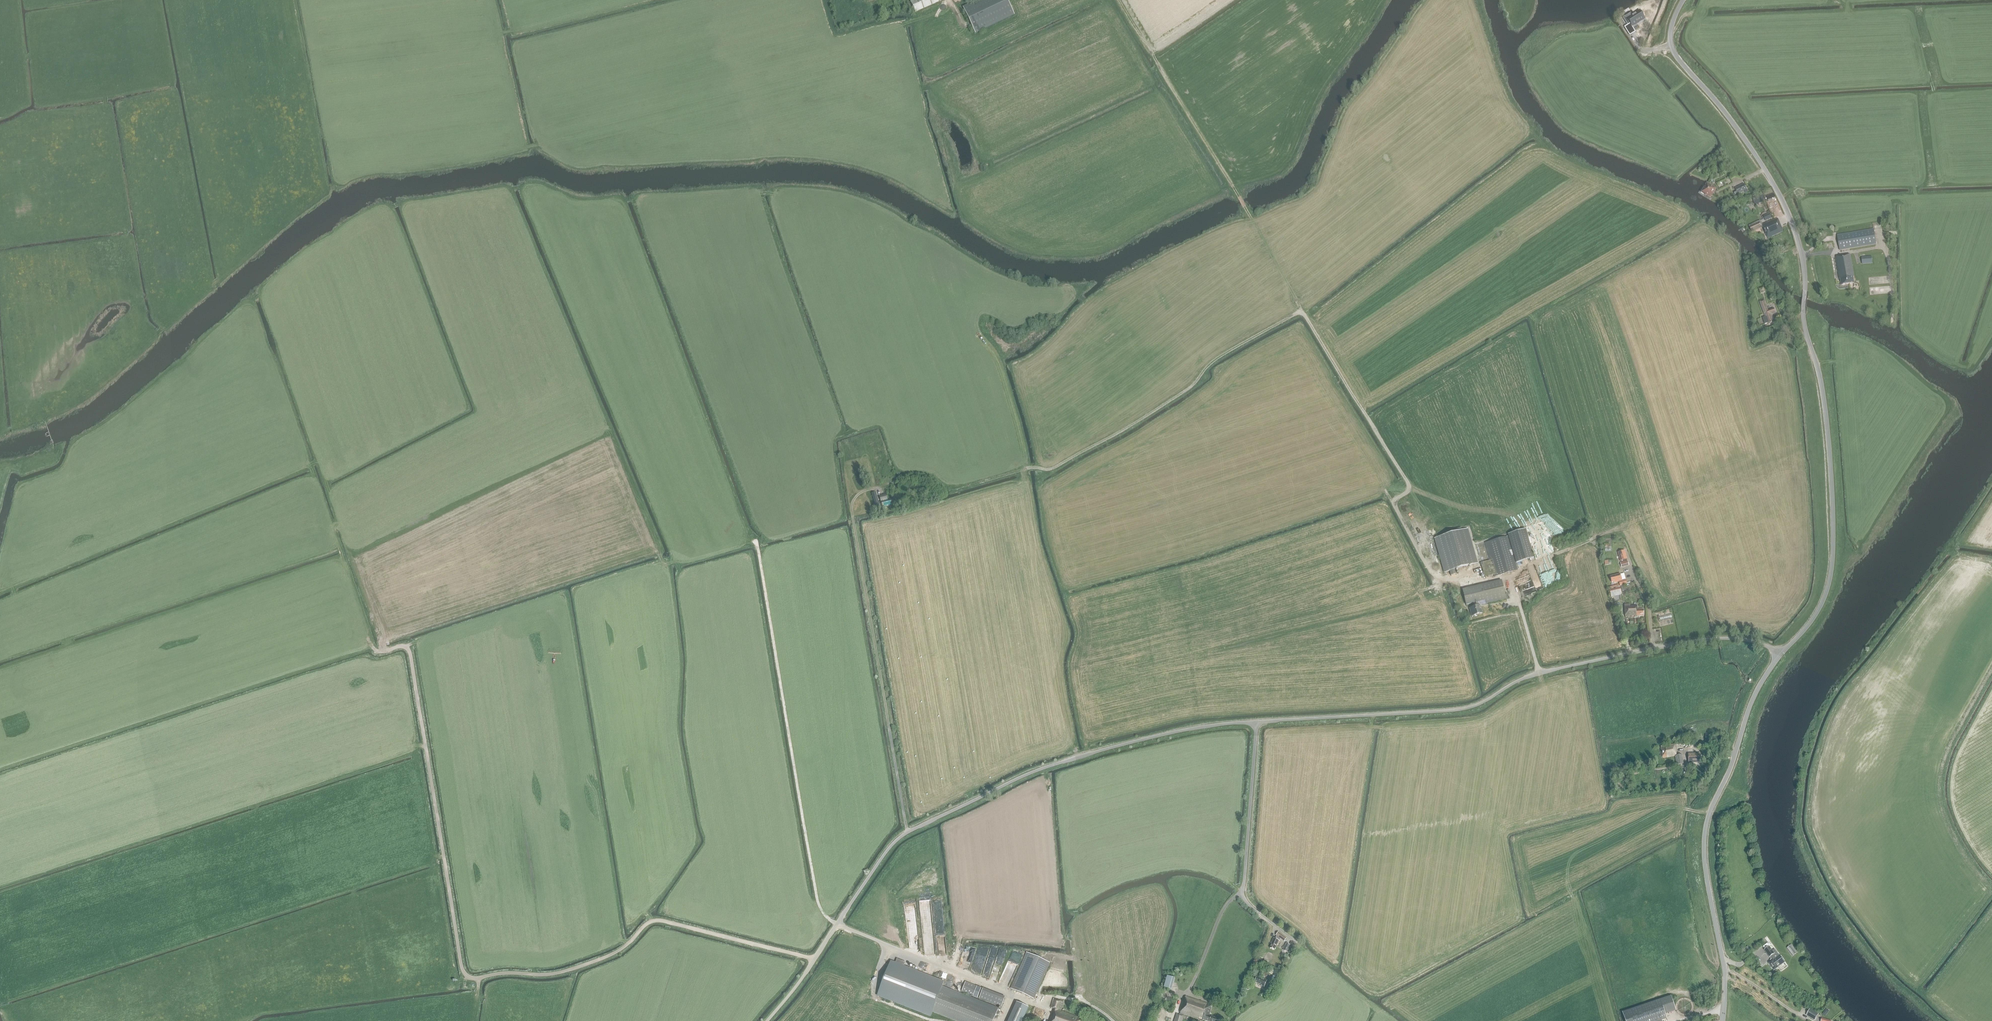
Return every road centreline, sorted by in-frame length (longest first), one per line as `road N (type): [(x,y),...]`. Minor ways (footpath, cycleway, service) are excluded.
road 1 (unclassified): [(768,1020),(891,847),(1022,776),(1201,728),(1459,711),(1539,673),(1717,638),(1780,654)]
road 2 (track): [(814,959),(653,919),(619,950),(555,973),(464,973),(410,652),(399,645),(383,651),(330,489)]
road 3 (unclassified): [(1780,654),(1817,613),(1833,560),(1821,380),(1806,335),(1804,263),(1780,195),(1671,43),(1684,0)]
road 4 (unclassified): [(1723,1020),(1725,969),(1705,834),(1755,693),(1780,654)]
road 5 (track): [(907,833),(851,508),(857,495),(878,485)]

